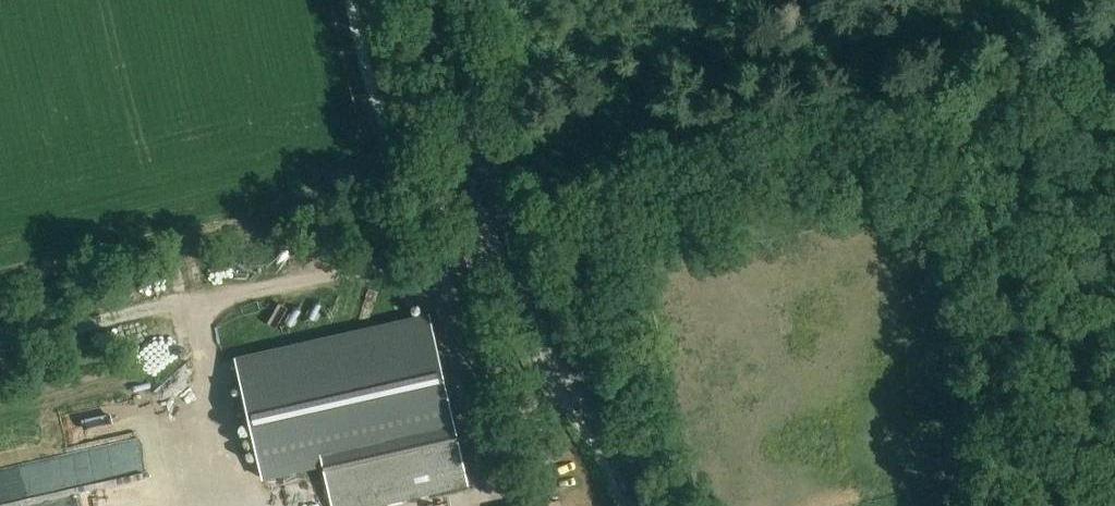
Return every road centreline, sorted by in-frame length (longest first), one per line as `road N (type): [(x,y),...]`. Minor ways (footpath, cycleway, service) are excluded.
road 1 (track): [(505,230),(1114,88)]
road 2 (secondary): [(647,505),(505,230),(460,101),(438,0)]

